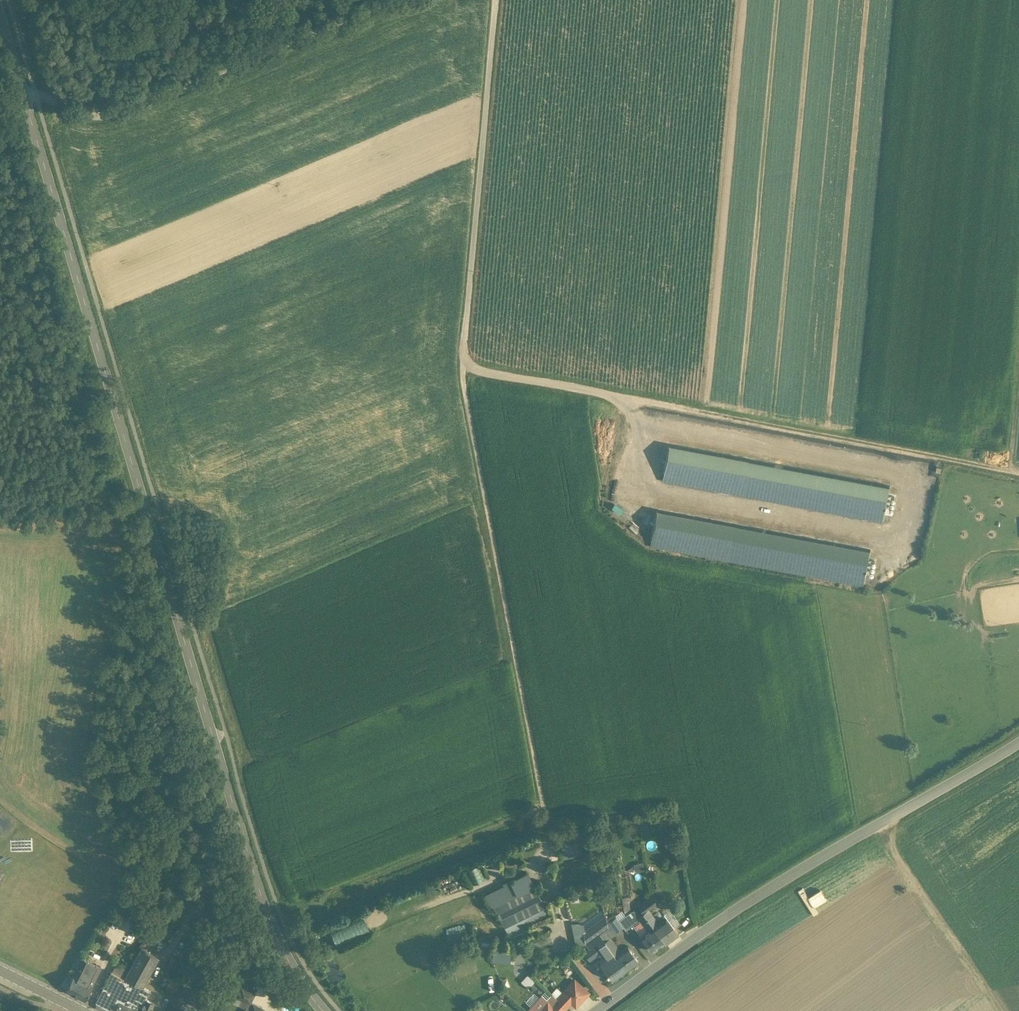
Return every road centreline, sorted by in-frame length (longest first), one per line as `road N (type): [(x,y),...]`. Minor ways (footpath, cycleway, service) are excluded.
road 1 (secondary): [(24,95),(276,942),(325,1010)]
road 2 (unclassified): [(461,365),(1018,470)]
road 3 (tertiary): [(592,1010),(747,905),(1018,742)]
road 4 (unclassified): [(461,365),(544,804)]
road 5 (unclassified): [(392,0),(106,116),(24,95)]
road 6 (unclassified): [(495,0),(461,365)]

